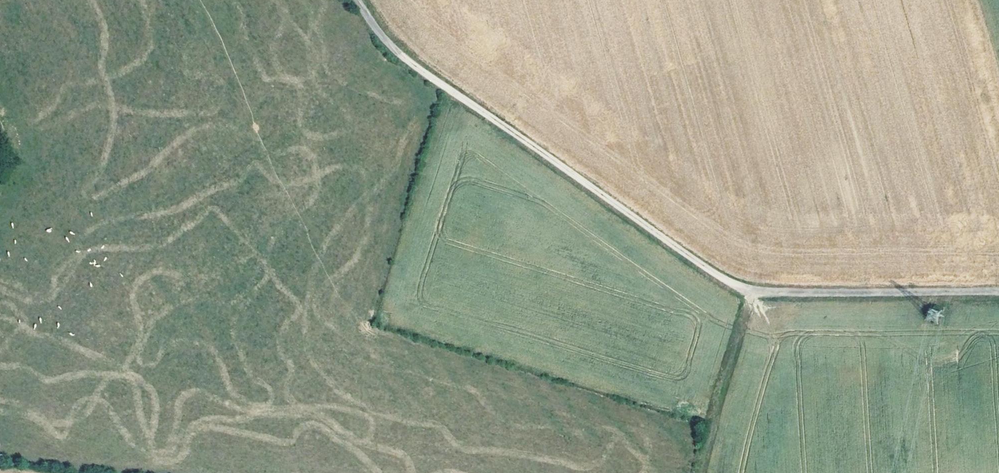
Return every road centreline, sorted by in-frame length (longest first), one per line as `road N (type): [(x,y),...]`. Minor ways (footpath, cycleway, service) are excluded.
road 1 (track): [(365,0),(395,47),(740,292),(998,296)]

